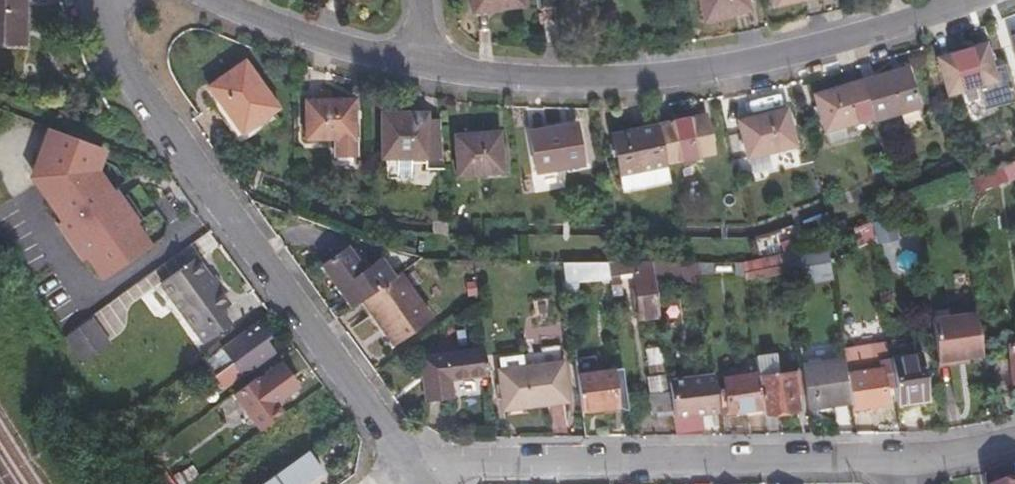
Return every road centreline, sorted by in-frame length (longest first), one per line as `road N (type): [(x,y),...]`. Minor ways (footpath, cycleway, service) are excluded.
road 1 (unclassified): [(413,469),(137,81),(105,0)]
road 2 (residential): [(414,69),(572,83),(686,77),(820,48),(962,0)]
road 3 (residential): [(413,469),(899,461)]
road 4 (residential): [(217,0),(414,69)]

